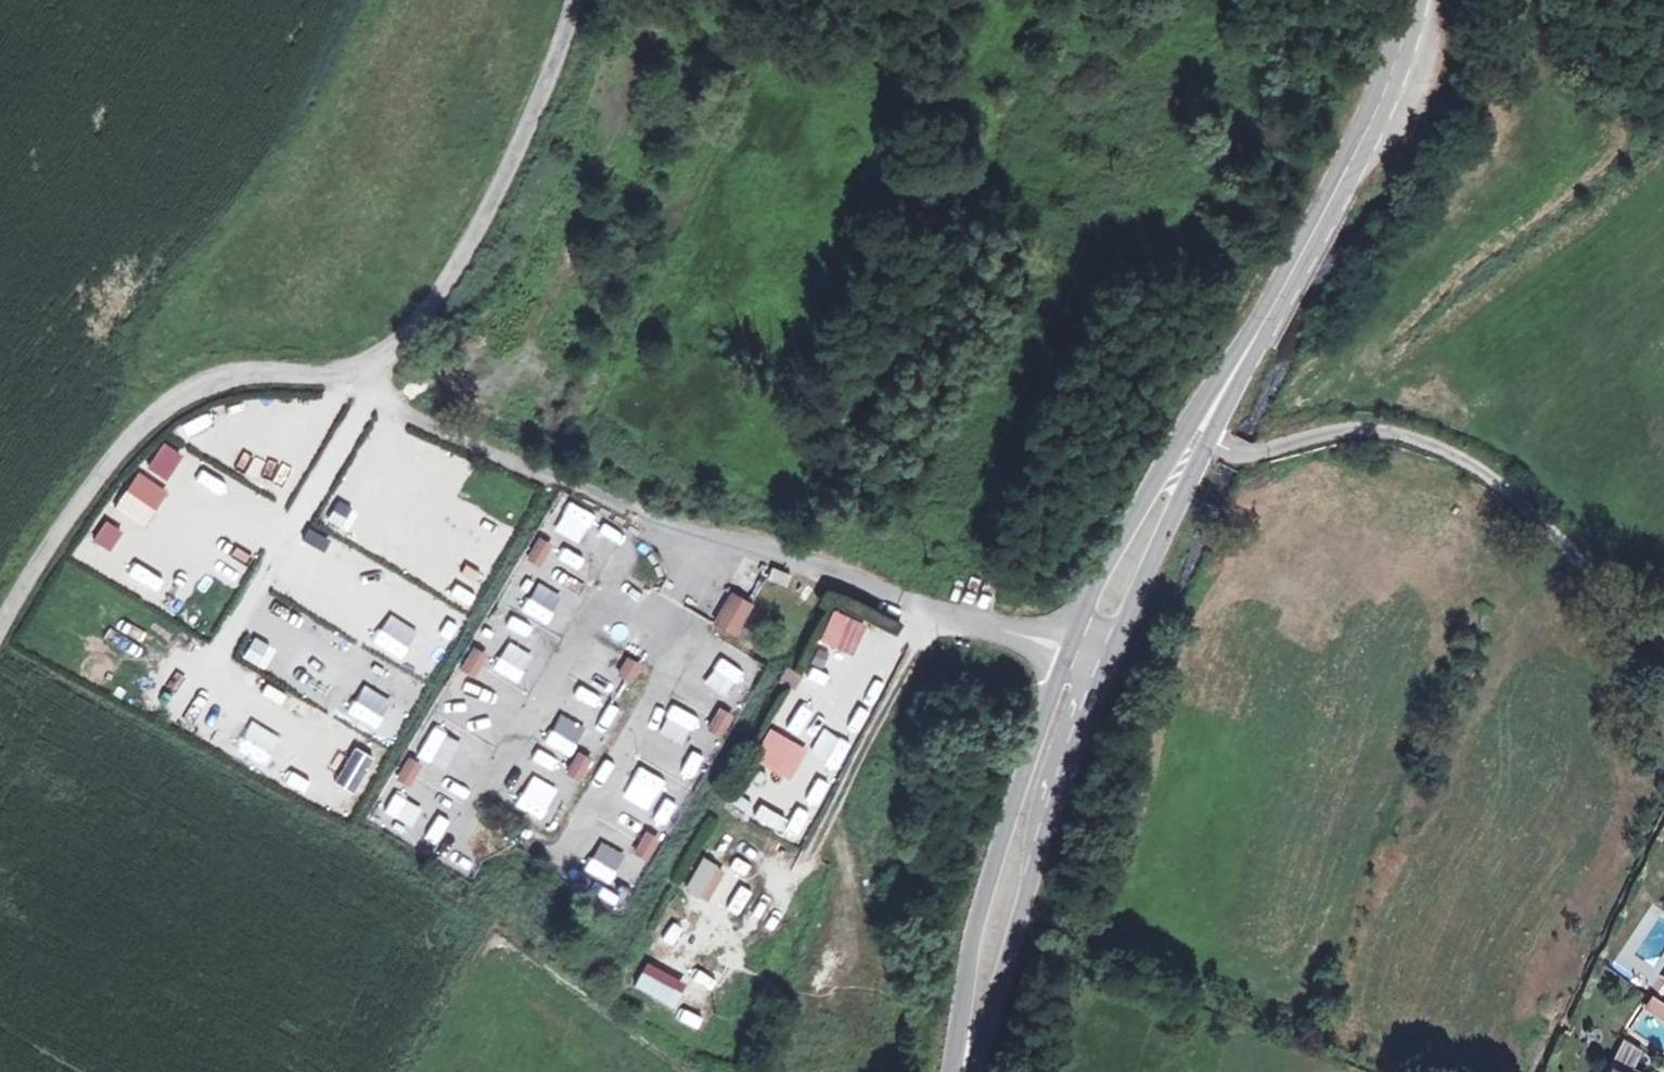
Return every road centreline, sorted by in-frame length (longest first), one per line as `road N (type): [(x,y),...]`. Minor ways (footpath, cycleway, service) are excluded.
road 1 (unclassified): [(578,0),(493,211),(409,338),(363,369),(231,378),(170,405),(103,469),(0,638)]
road 2 (secondary): [(965,1071),(1095,664),(1169,494),(1207,433)]
road 3 (unclassified): [(1207,433),(1248,455),(1344,432),(1433,444),(1514,502),(1663,644)]
road 4 (secondary): [(1207,433),(1340,179),(1417,0)]

